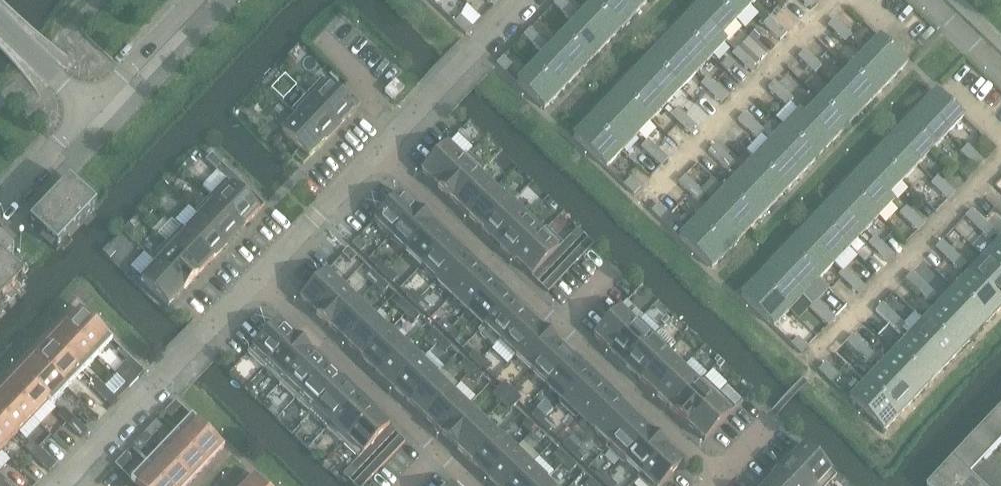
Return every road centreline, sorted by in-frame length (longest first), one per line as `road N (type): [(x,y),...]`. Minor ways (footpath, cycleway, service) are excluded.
road 1 (residential): [(718,477),(377,154)]
road 2 (residential): [(255,280),(472,485)]
road 3 (residential): [(806,379),(818,353),(1000,159)]
road 4 (residential): [(57,485),(255,280)]
road 5 (residential): [(646,195),(836,0)]
road 6 (residential): [(377,154),(525,0)]
road 7 (residential): [(255,280),(377,154)]
road 8 (residential): [(89,110),(194,0)]
road 9 (residential): [(0,203),(89,110)]
road 10 (residential): [(89,110),(0,25)]

